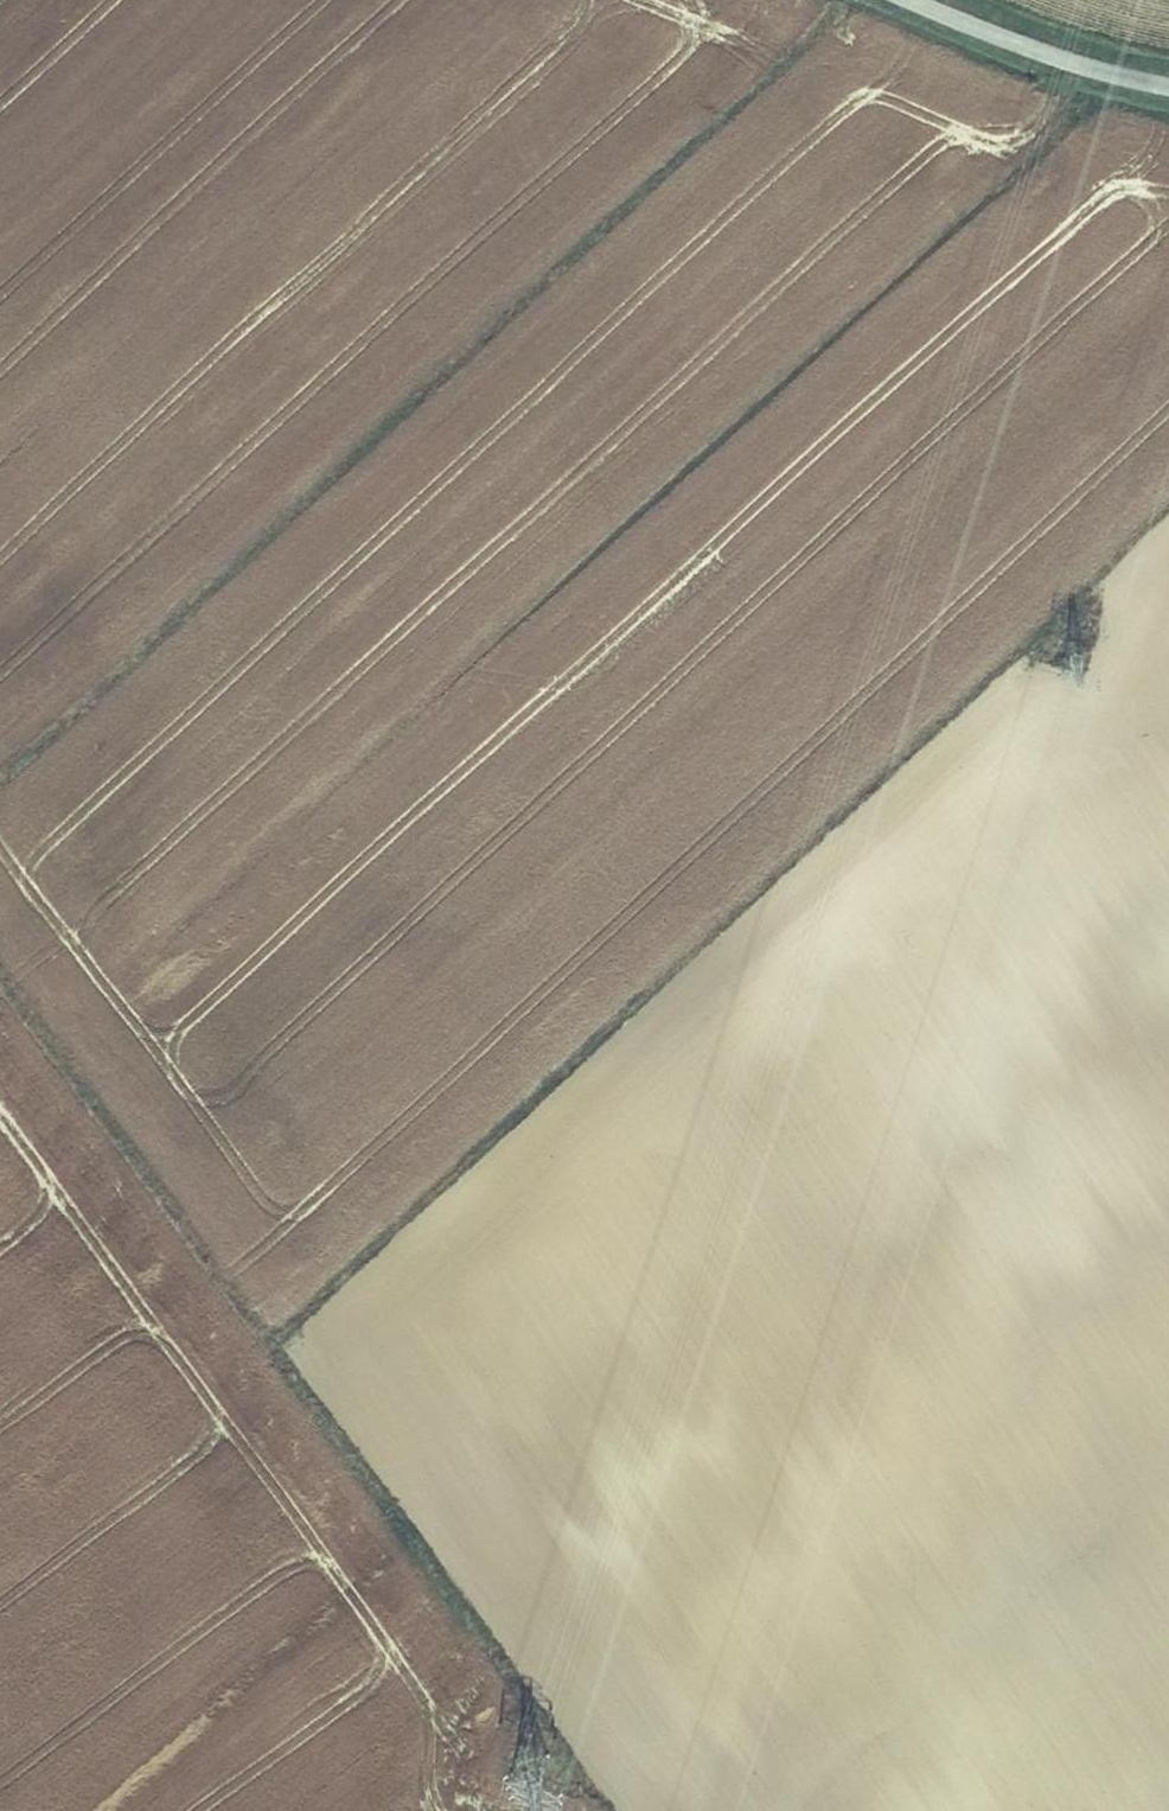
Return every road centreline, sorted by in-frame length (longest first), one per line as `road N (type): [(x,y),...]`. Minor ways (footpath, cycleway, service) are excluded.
road 1 (unclassified): [(925,0),(1168,75)]

